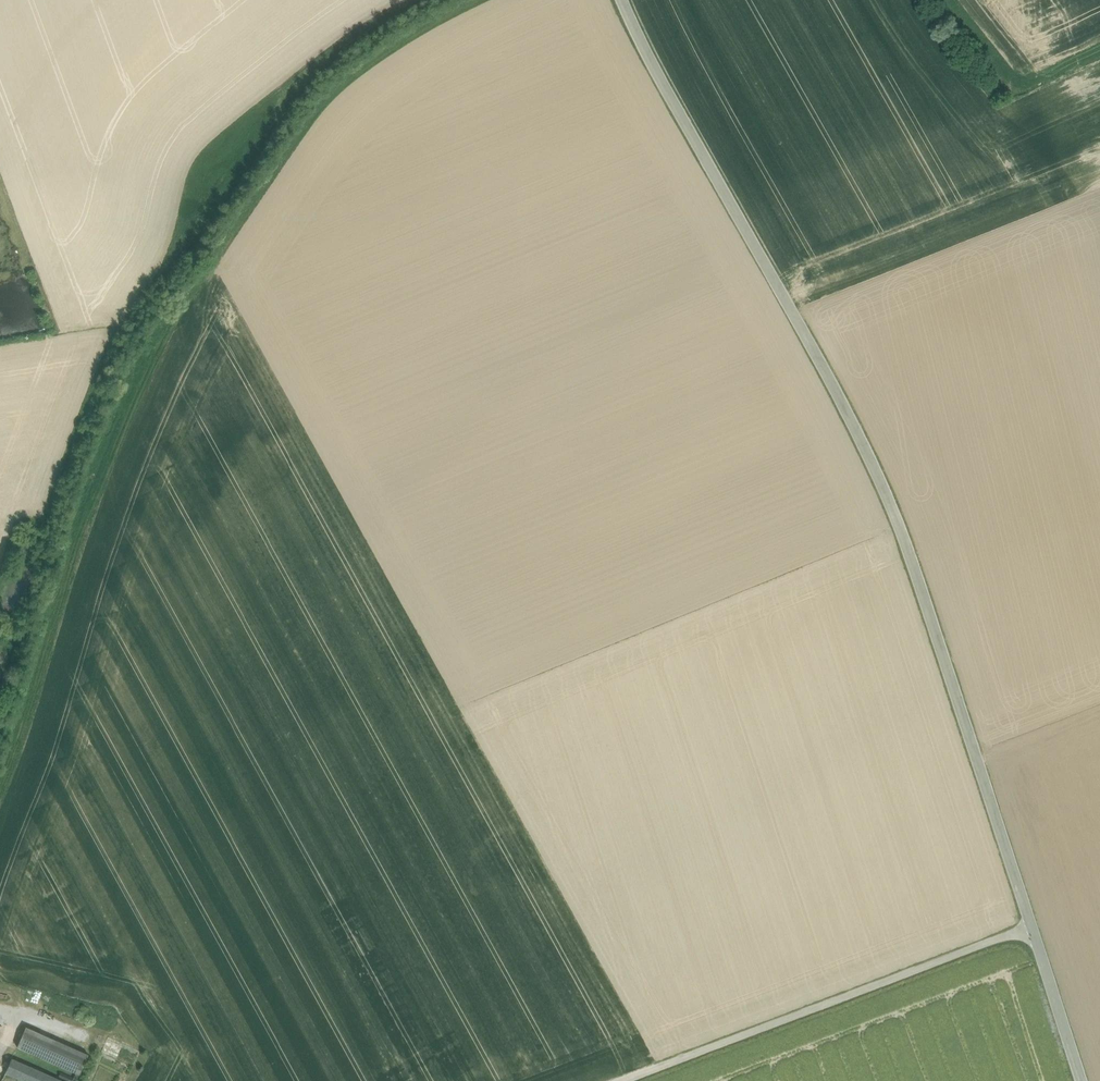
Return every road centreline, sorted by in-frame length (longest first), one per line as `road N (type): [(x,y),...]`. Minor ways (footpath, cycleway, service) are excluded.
road 1 (residential): [(1032,928),(925,594),(866,447),(659,77),(626,0)]
road 2 (unclassified): [(1032,928),(622,1080)]
road 3 (residential): [(1082,1080),(1032,928)]

